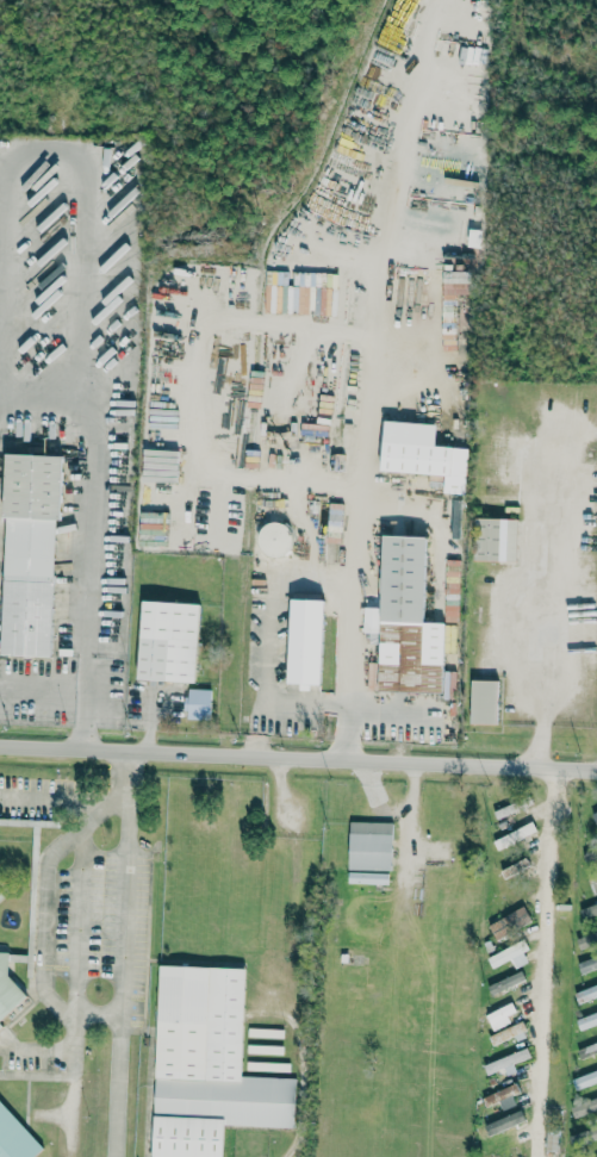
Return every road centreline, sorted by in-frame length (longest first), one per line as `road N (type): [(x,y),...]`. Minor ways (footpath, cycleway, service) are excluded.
road 1 (residential): [(0,747),(596,772)]
road 2 (residential): [(552,769),(540,1156)]
road 3 (residential): [(143,859),(135,1022),(120,1040),(115,1156)]
road 4 (residential): [(260,759),(270,573),(363,576)]
road 5 (residential): [(71,1150),(77,1027)]

